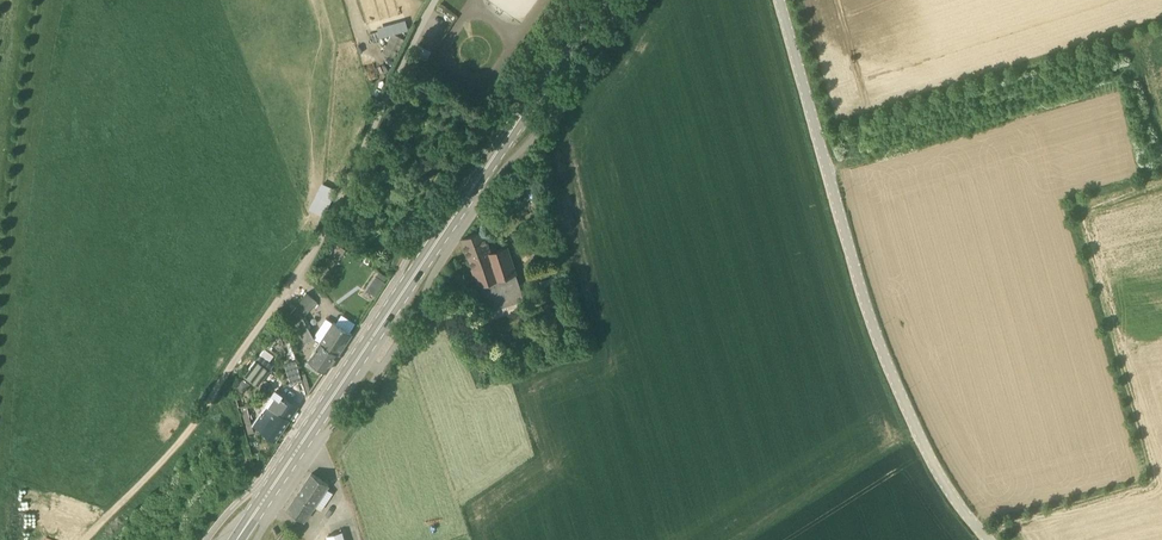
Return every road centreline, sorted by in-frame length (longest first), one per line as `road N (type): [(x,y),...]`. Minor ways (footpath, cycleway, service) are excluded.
road 1 (secondary): [(237,539),(600,0)]
road 2 (unclassified): [(988,539),(928,453),(882,353),(781,0)]
road 3 (unclassified): [(208,405),(360,182),(440,0)]
road 4 (track): [(83,539),(208,405)]

